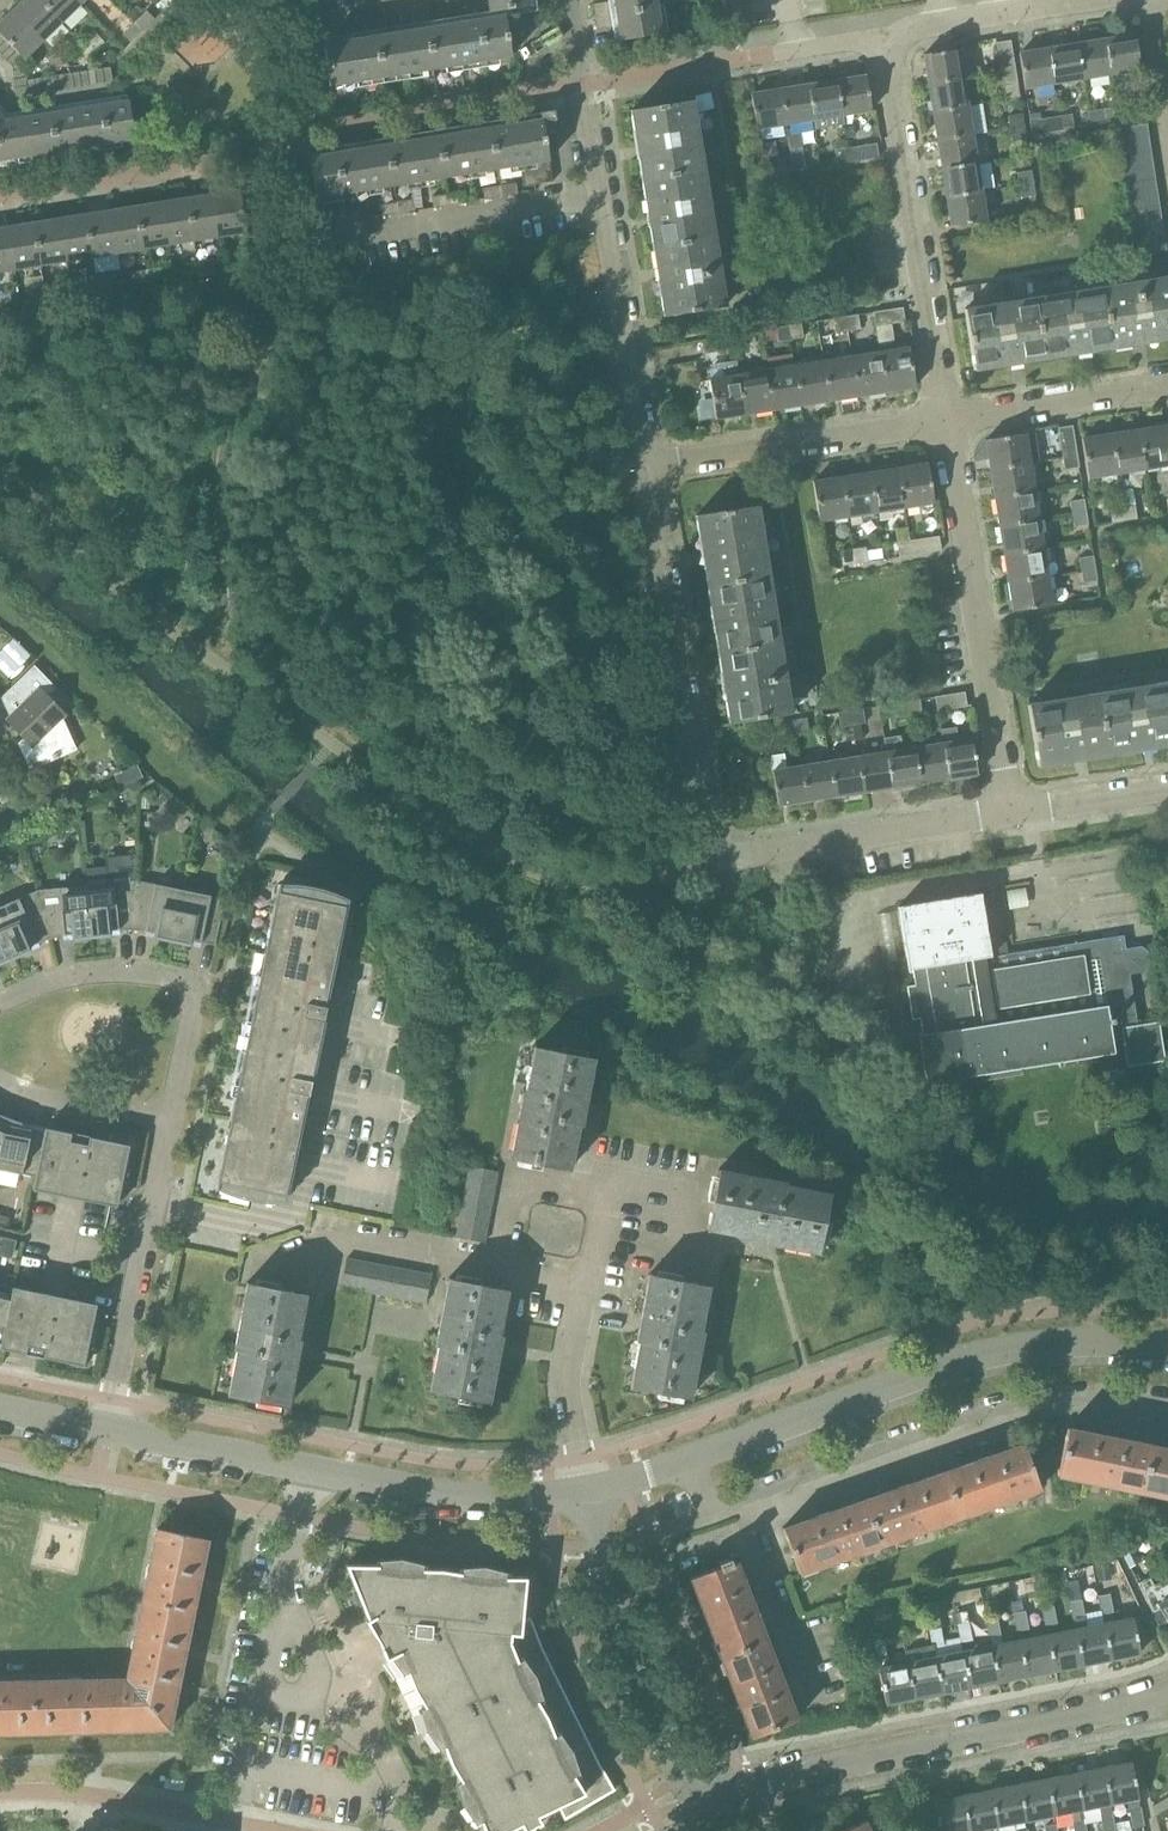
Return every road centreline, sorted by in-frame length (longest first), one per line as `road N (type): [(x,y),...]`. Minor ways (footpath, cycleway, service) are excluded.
road 1 (residential): [(698,1798),(1167,1693)]
road 2 (unclassified): [(705,1459),(868,1398),(1037,1352),(1167,1354)]
road 3 (residential): [(1167,1411),(1062,1401),(994,1411),(743,1496)]
road 4 (residential): [(1002,814),(945,419)]
road 5 (residential): [(706,862),(649,468)]
road 6 (residential): [(945,419),(885,38)]
road 7 (residential): [(168,1136),(204,975),(92,968),(0,1004)]
road 8 (residential): [(310,1471),(241,1823)]
road 9 (residential): [(698,1798),(637,1678),(589,1493)]
road 10 (residential): [(108,1431),(168,1136)]
road 11 (residential): [(649,468),(945,419)]
road 12 (residential): [(706,862),(1002,814)]
road 13 (residential): [(316,262),(599,210)]
road 14 (unclassified): [(310,1471),(450,1494),(589,1493)]
road 15 (residential): [(649,468),(599,210)]
road 16 (residential): [(945,419),(1167,383)]
road 17 (unclassified): [(108,1431),(310,1471)]
road 18 (residential): [(168,1136),(96,1121),(0,1084)]
road 19 (residential): [(1002,814),(1167,785)]
road 20 (residential): [(745,60),(885,38)]
road 21 (residential): [(599,210),(580,84)]
road 22 (unclassified): [(589,1493),(705,1459)]

